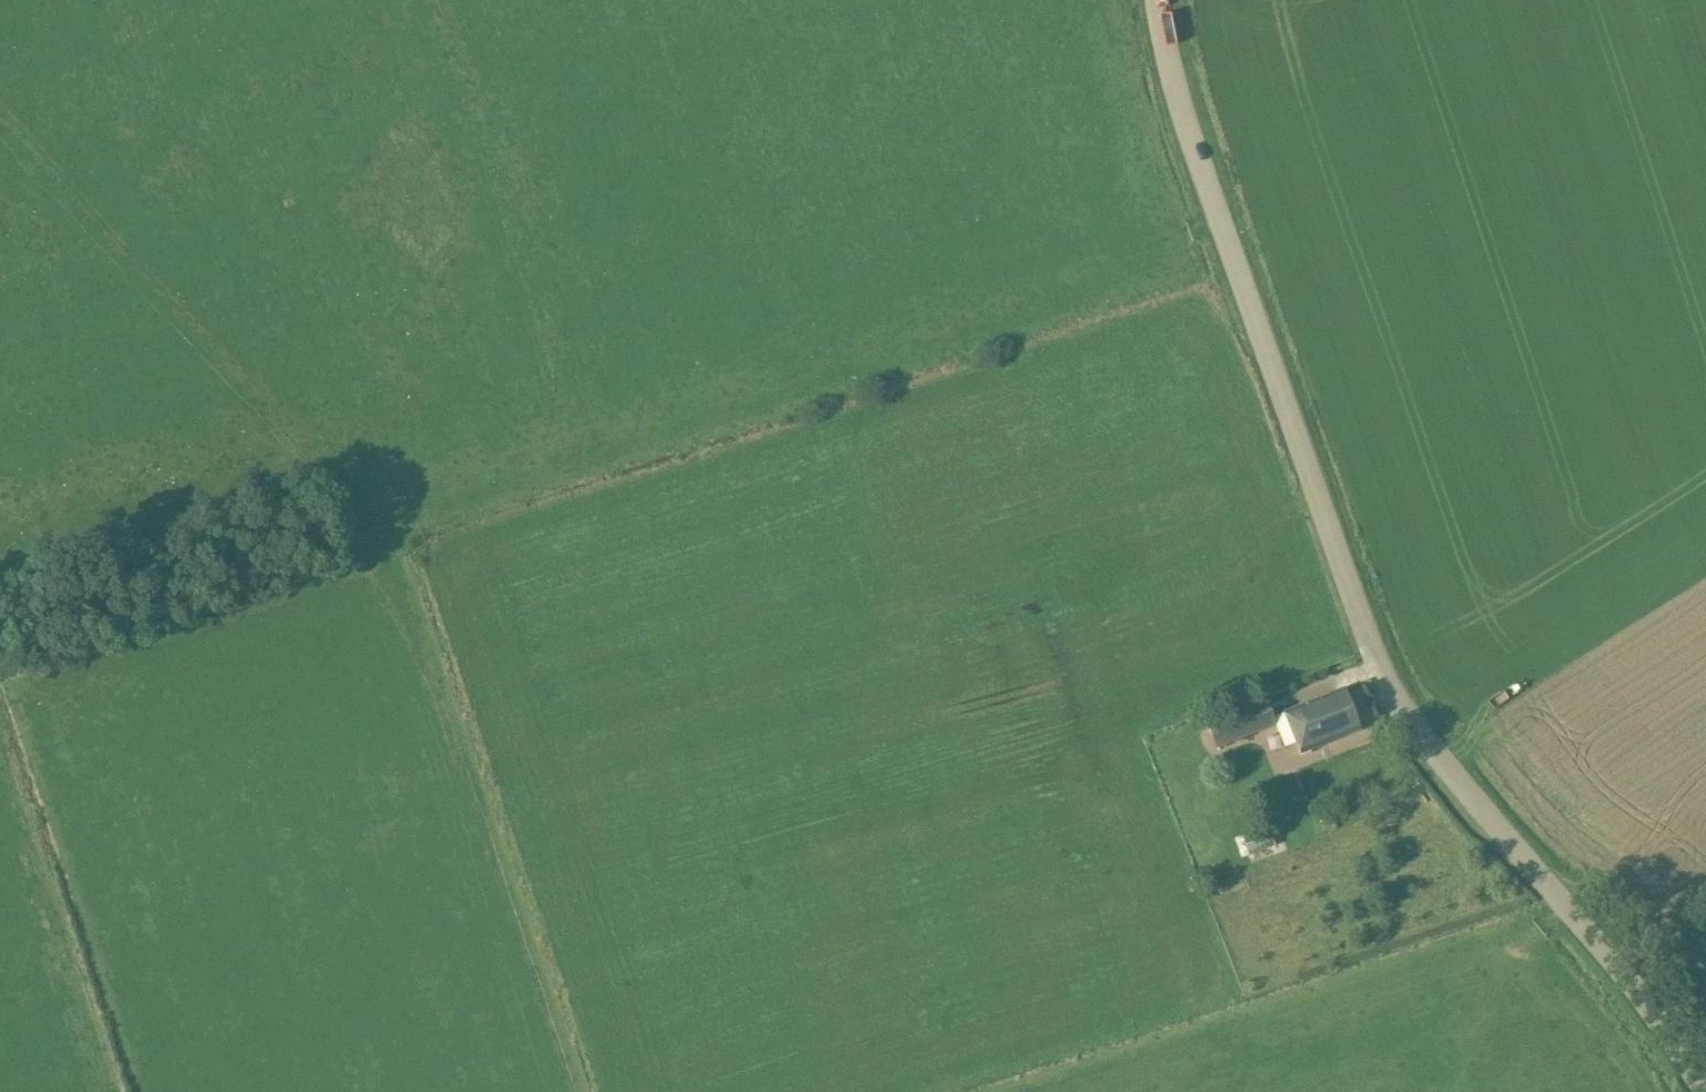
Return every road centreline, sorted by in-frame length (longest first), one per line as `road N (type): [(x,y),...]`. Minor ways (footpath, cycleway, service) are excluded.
road 1 (unclassified): [(1156,0),(1178,102),(1371,643),(1408,715),(1461,791),(1656,1017),(1705,1090)]

